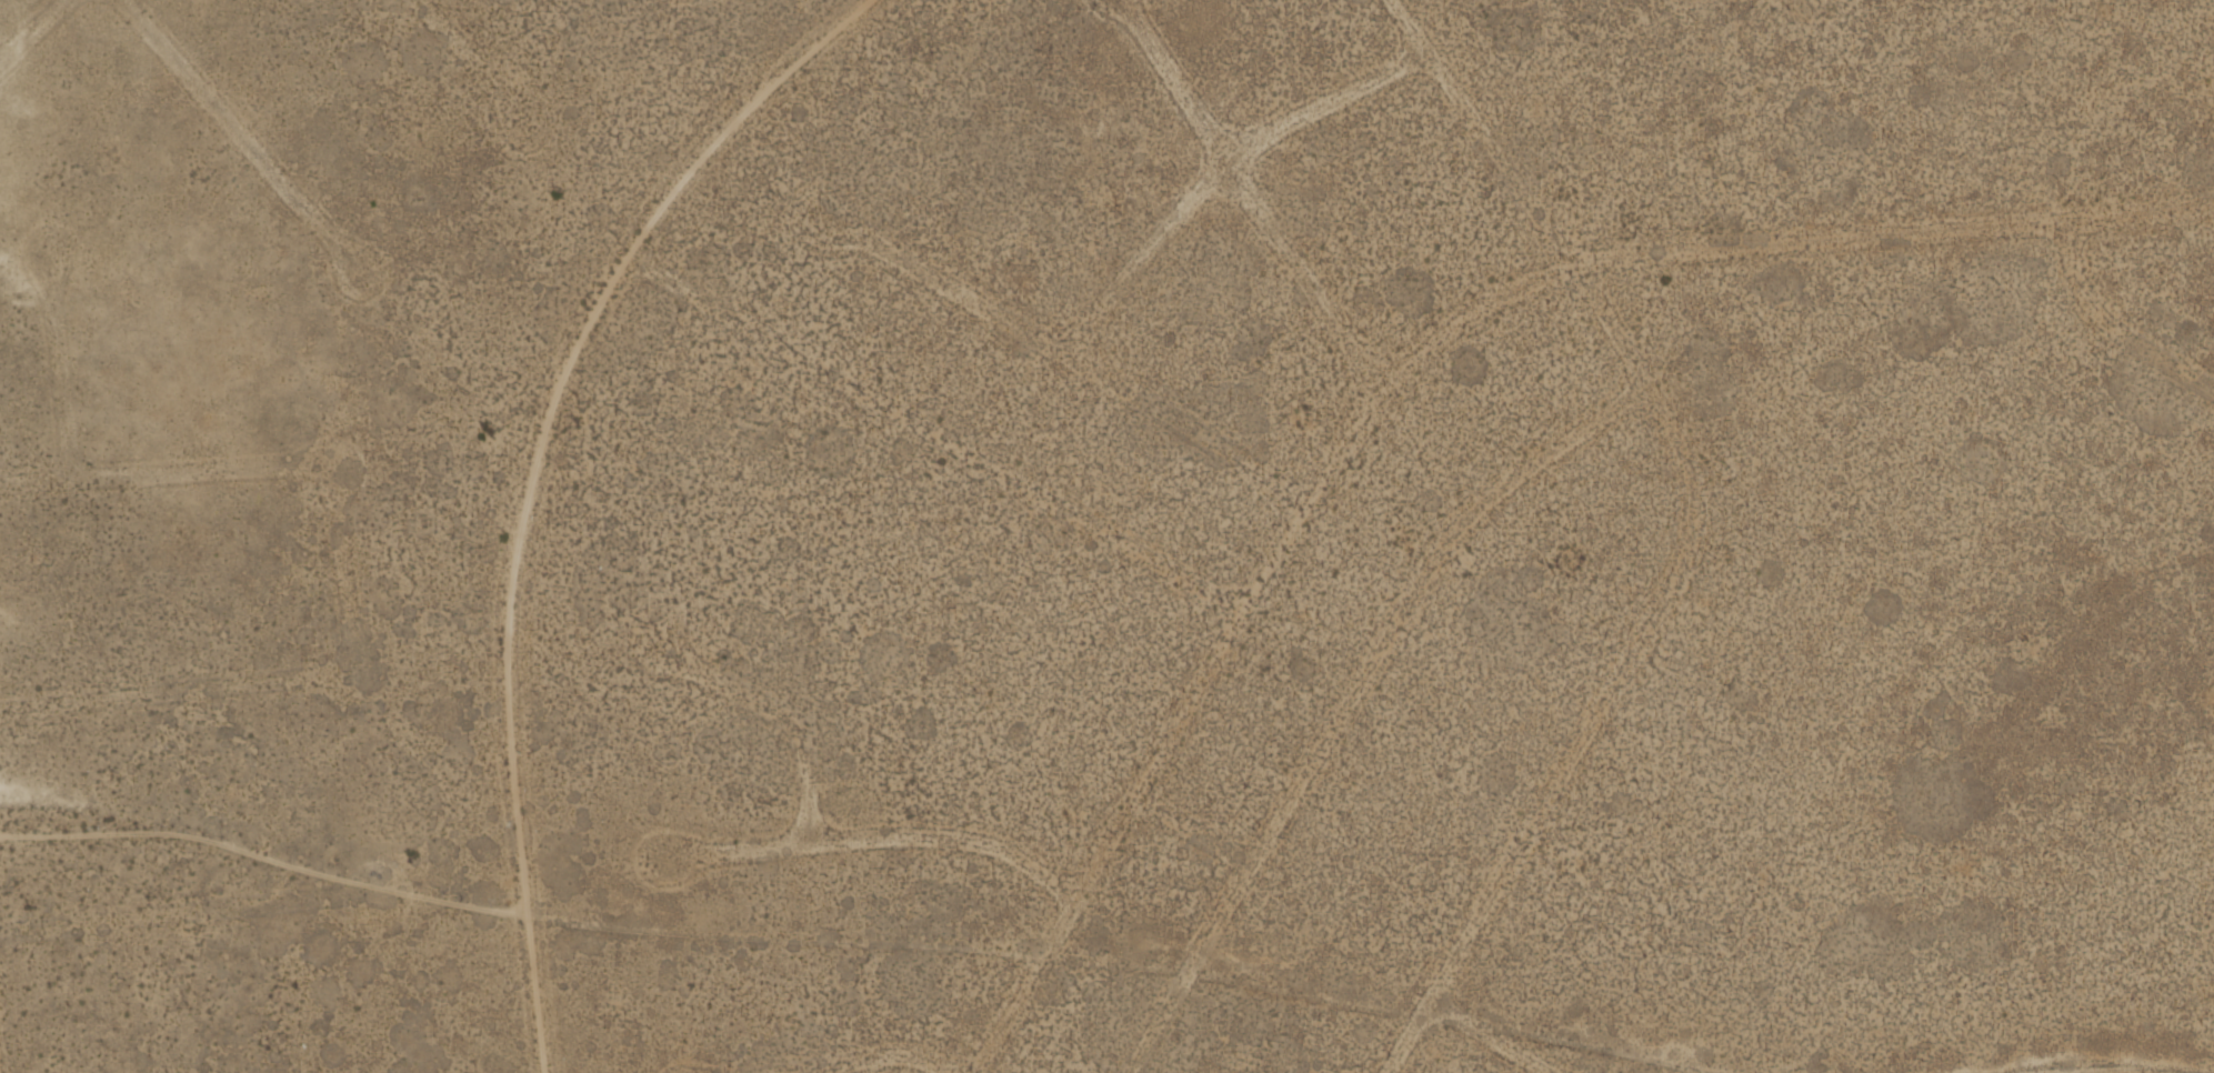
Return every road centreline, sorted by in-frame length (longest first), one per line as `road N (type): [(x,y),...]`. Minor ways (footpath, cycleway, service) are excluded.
road 1 (residential): [(855,0),(688,152),(631,229),(568,348),(540,423),(512,673),(556,1072)]

